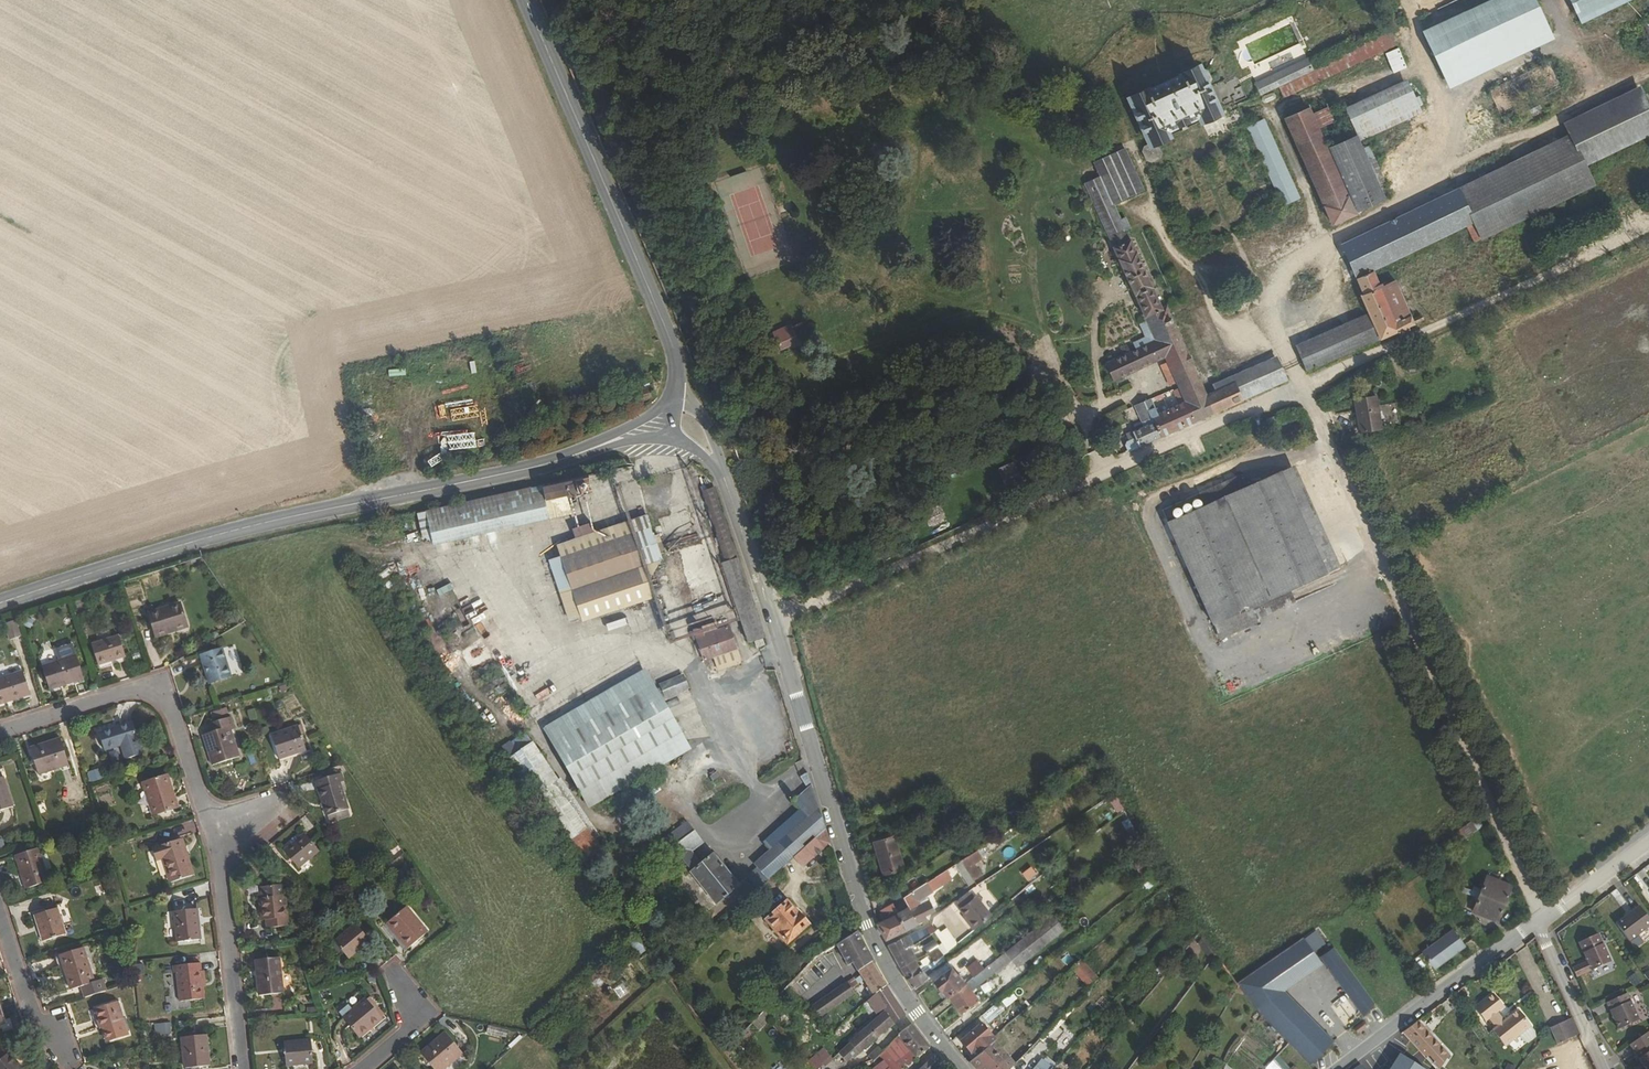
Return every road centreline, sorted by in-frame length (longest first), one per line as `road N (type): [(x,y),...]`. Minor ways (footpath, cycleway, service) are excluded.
road 1 (residential): [(772,617),(1648,220)]
road 2 (primary): [(610,442),(549,464),(214,540),(0,609)]
road 3 (track): [(1301,377),(1539,915)]
road 4 (primary): [(772,617),(866,928),(919,1017),(962,1068)]
road 5 (secondary): [(675,392),(674,353),(524,0)]
road 6 (residential): [(1648,831),(1334,1068)]
road 7 (residential): [(200,818),(155,689),(0,733)]
road 8 (residential): [(243,1068),(218,877),(200,818)]
road 9 (primary): [(718,463),(772,617)]
road 10 (residential): [(0,925),(29,1016),(68,1047)]
road 11 (residential): [(356,1068),(418,1017),(391,980)]

